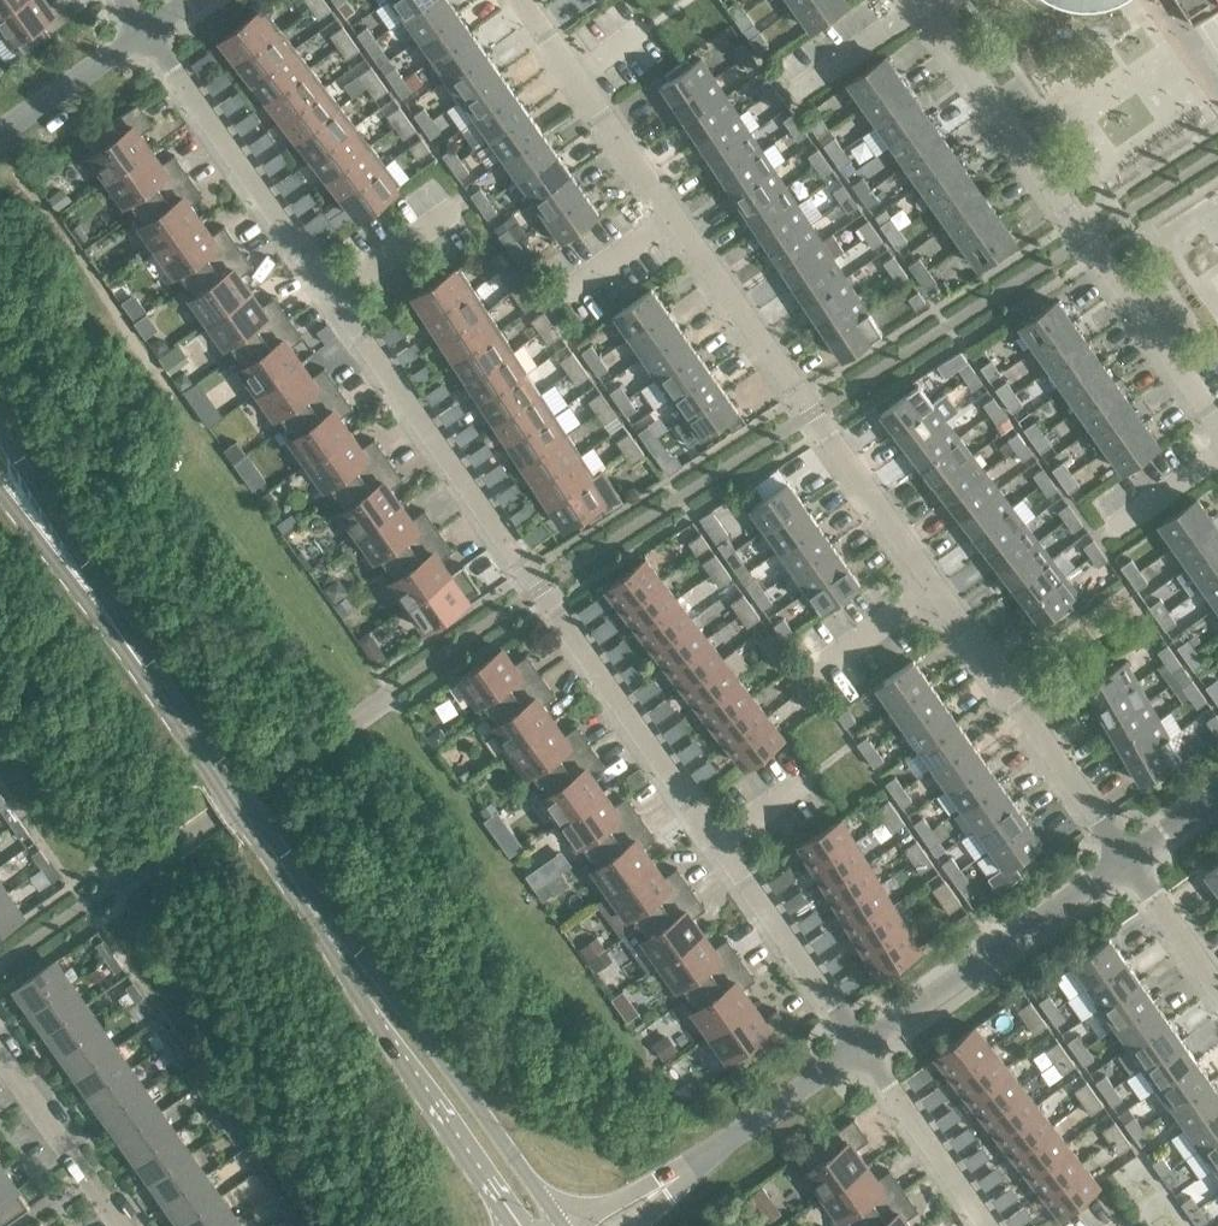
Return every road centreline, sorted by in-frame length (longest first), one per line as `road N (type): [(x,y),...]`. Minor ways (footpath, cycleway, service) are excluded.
road 1 (residential): [(862,1046),(146,32)]
road 2 (residential): [(1130,858),(516,0)]
road 3 (residential): [(1217,421),(919,0)]
road 4 (secondary): [(317,913),(50,534)]
road 5 (secondary): [(565,1225),(373,965),(317,913)]
road 6 (secondary): [(317,913),(347,982),(512,1225)]
road 7 (residential): [(862,1046),(1130,858)]
road 8 (residential): [(668,1181),(862,1046)]
road 9 (residential): [(989,1225),(862,1046)]
road 10 (residential): [(115,1225),(0,1060)]
road 11 (residential): [(0,136),(146,32)]
road 12 (residential): [(1217,985),(1130,858)]

